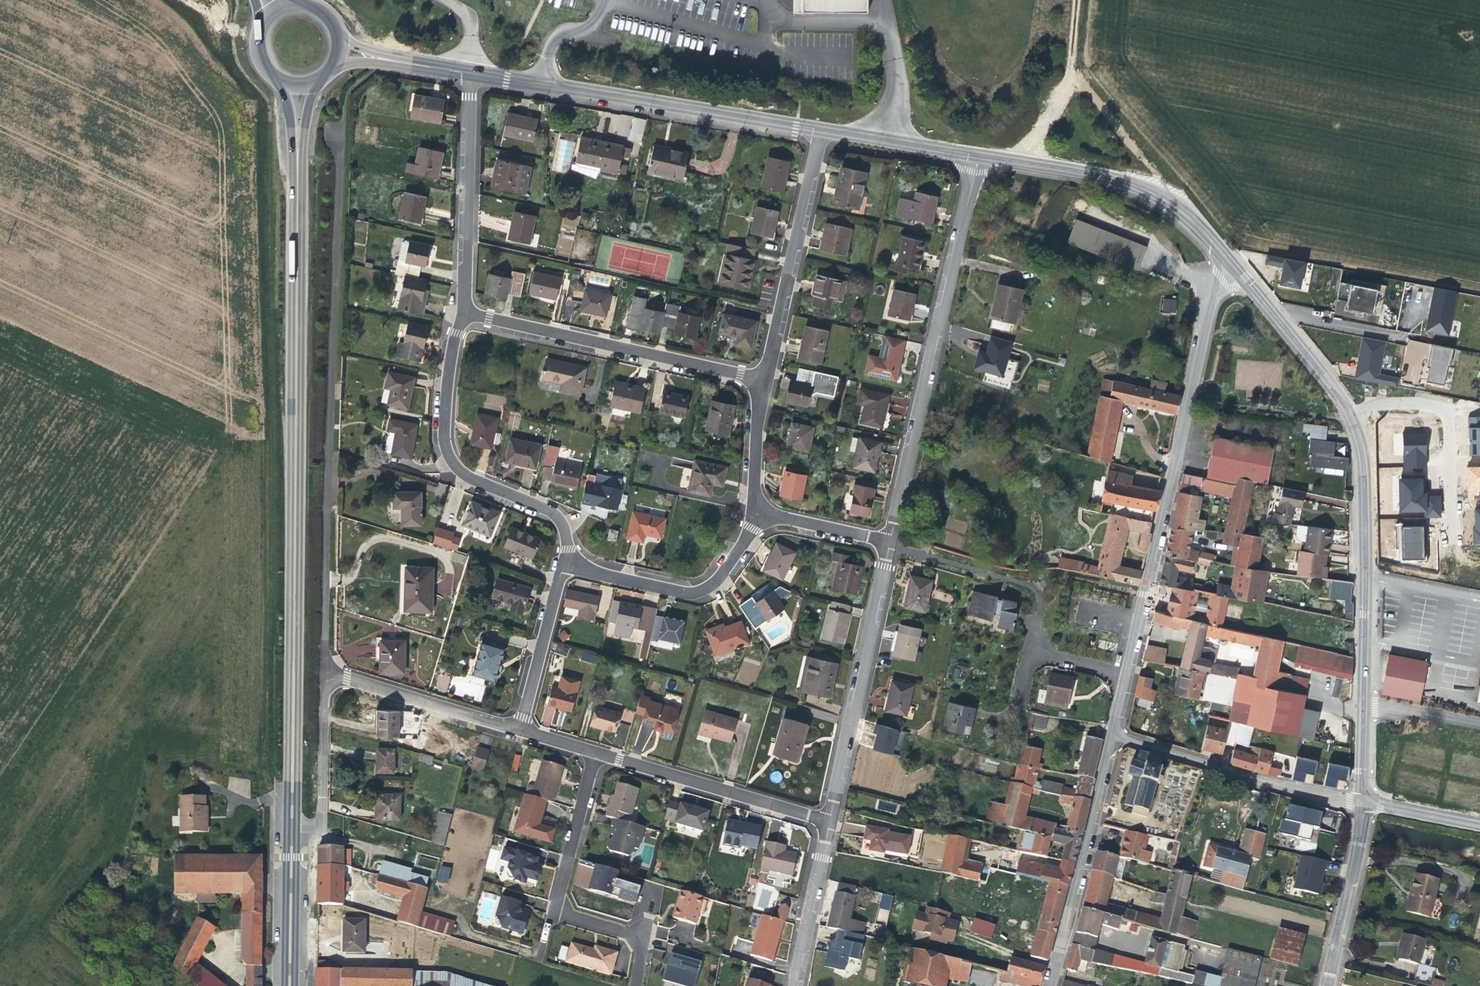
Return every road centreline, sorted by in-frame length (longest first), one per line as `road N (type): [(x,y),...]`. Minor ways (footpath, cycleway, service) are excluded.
road 1 (primary): [(296,182),(289,837)]
road 2 (residential): [(332,130),(322,672)]
road 3 (residential): [(1227,258),(1209,291),(1129,676)]
road 4 (residential): [(888,543),(978,161)]
road 5 (tertiary): [(1348,415),(1362,465),(1362,801)]
road 6 (tertiary): [(467,72),(822,135)]
road 7 (residential): [(568,562),(553,515),(468,476),(447,455),(456,333),(466,312)]
road 8 (residential): [(466,312),(764,380)]
road 9 (residential): [(829,824),(888,543)]
road 10 (tertiary): [(978,161),(1172,198),(1227,258)]
road 11 (residential): [(1348,415),(1387,404),(1447,409),(1454,565)]
road 12 (residential): [(1115,742),(1362,801)]
road 13 (residential): [(1115,742),(1047,985)]
road 14 (residential): [(822,135),(764,380)]
road 15 (residential): [(596,754),(829,824)]
road 16 (residential): [(466,312),(467,72)]
road 17 (residential): [(757,515),(746,540),(702,592),(676,593),(568,562)]
road 18 (residential): [(322,672),(518,730)]
road 19 (tertiary): [(1227,258),(1348,415)]
road 20 (tertiary): [(1362,801),(1325,985)]
road 21 (residential): [(322,672),(319,819),(312,833),(289,837)]
road 22 (track): [(1076,0),(1069,87),(1016,167)]
road 23 (residential): [(518,730),(568,562)]
road 24 (residential): [(1031,655),(1048,581),(1137,601)]
road 25 (residential): [(796,985),(829,824)]
road 26 (residential): [(596,754),(552,909)]
road 27 (tertiary): [(822,135),(978,161)]
road 28 (primary): [(289,837),(287,985)]
road 29 (residential): [(764,380),(757,515)]
road 30 (residential): [(888,543),(757,515)]
road 31 (tertiary): [(1362,801),(1479,824)]

